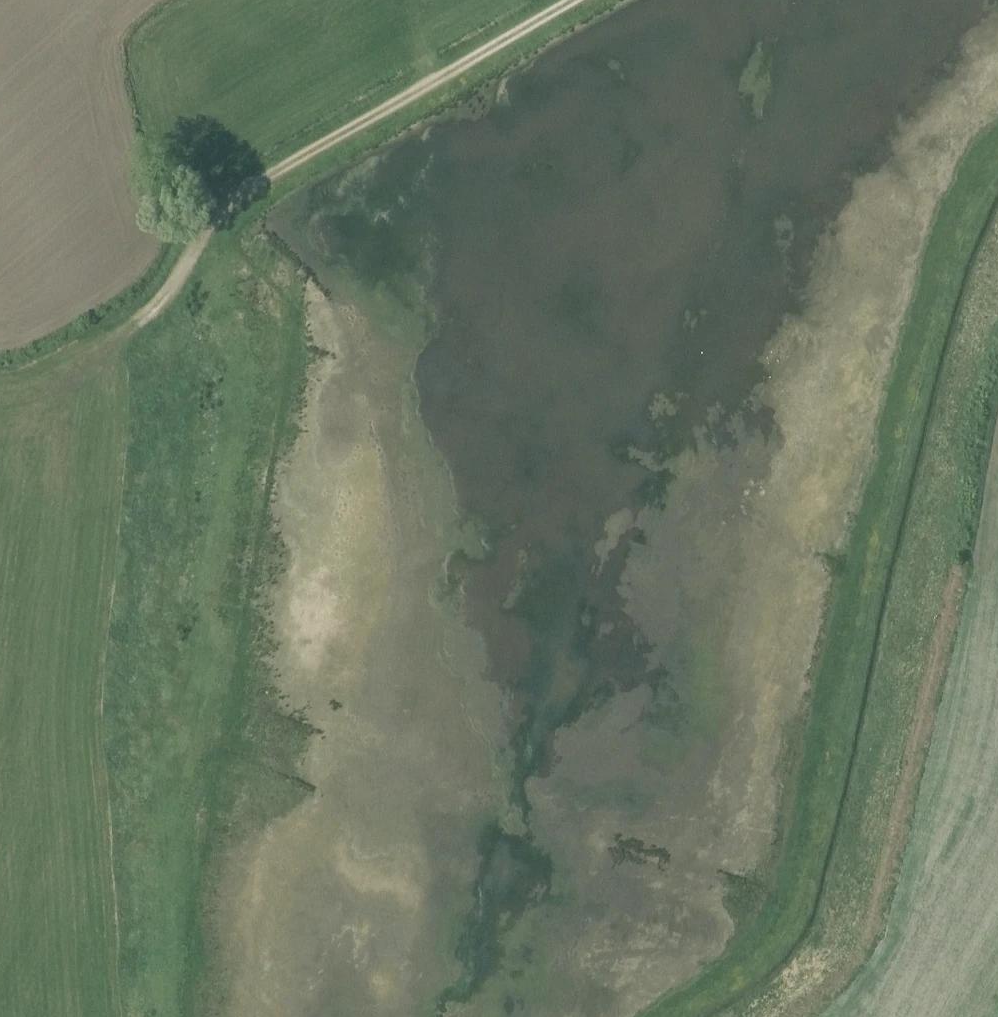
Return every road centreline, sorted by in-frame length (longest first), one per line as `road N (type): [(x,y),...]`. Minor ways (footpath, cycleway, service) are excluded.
road 1 (track): [(676,1016),(779,950),(797,918),(948,299),(997,177)]

